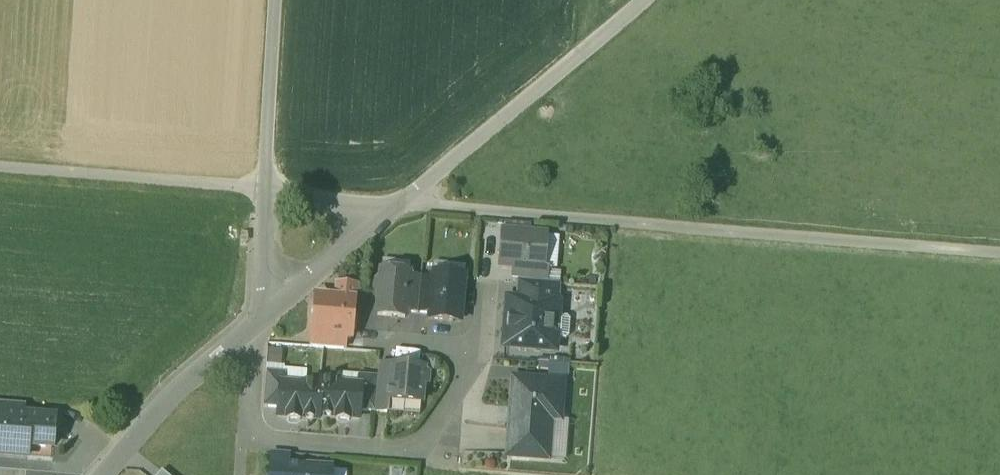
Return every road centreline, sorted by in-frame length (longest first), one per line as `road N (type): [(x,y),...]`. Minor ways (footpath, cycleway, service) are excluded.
road 1 (residential): [(403,210),(648,0)]
road 2 (residential): [(241,437),(416,449),(485,351)]
road 3 (track): [(263,196),(0,172)]
road 4 (residential): [(257,324),(184,381),(103,474)]
road 5 (residential): [(275,0),(263,196)]
road 6 (residential): [(403,210),(257,324)]
road 7 (residential): [(403,210),(263,196)]
road 8 (residential): [(263,196),(257,324)]

